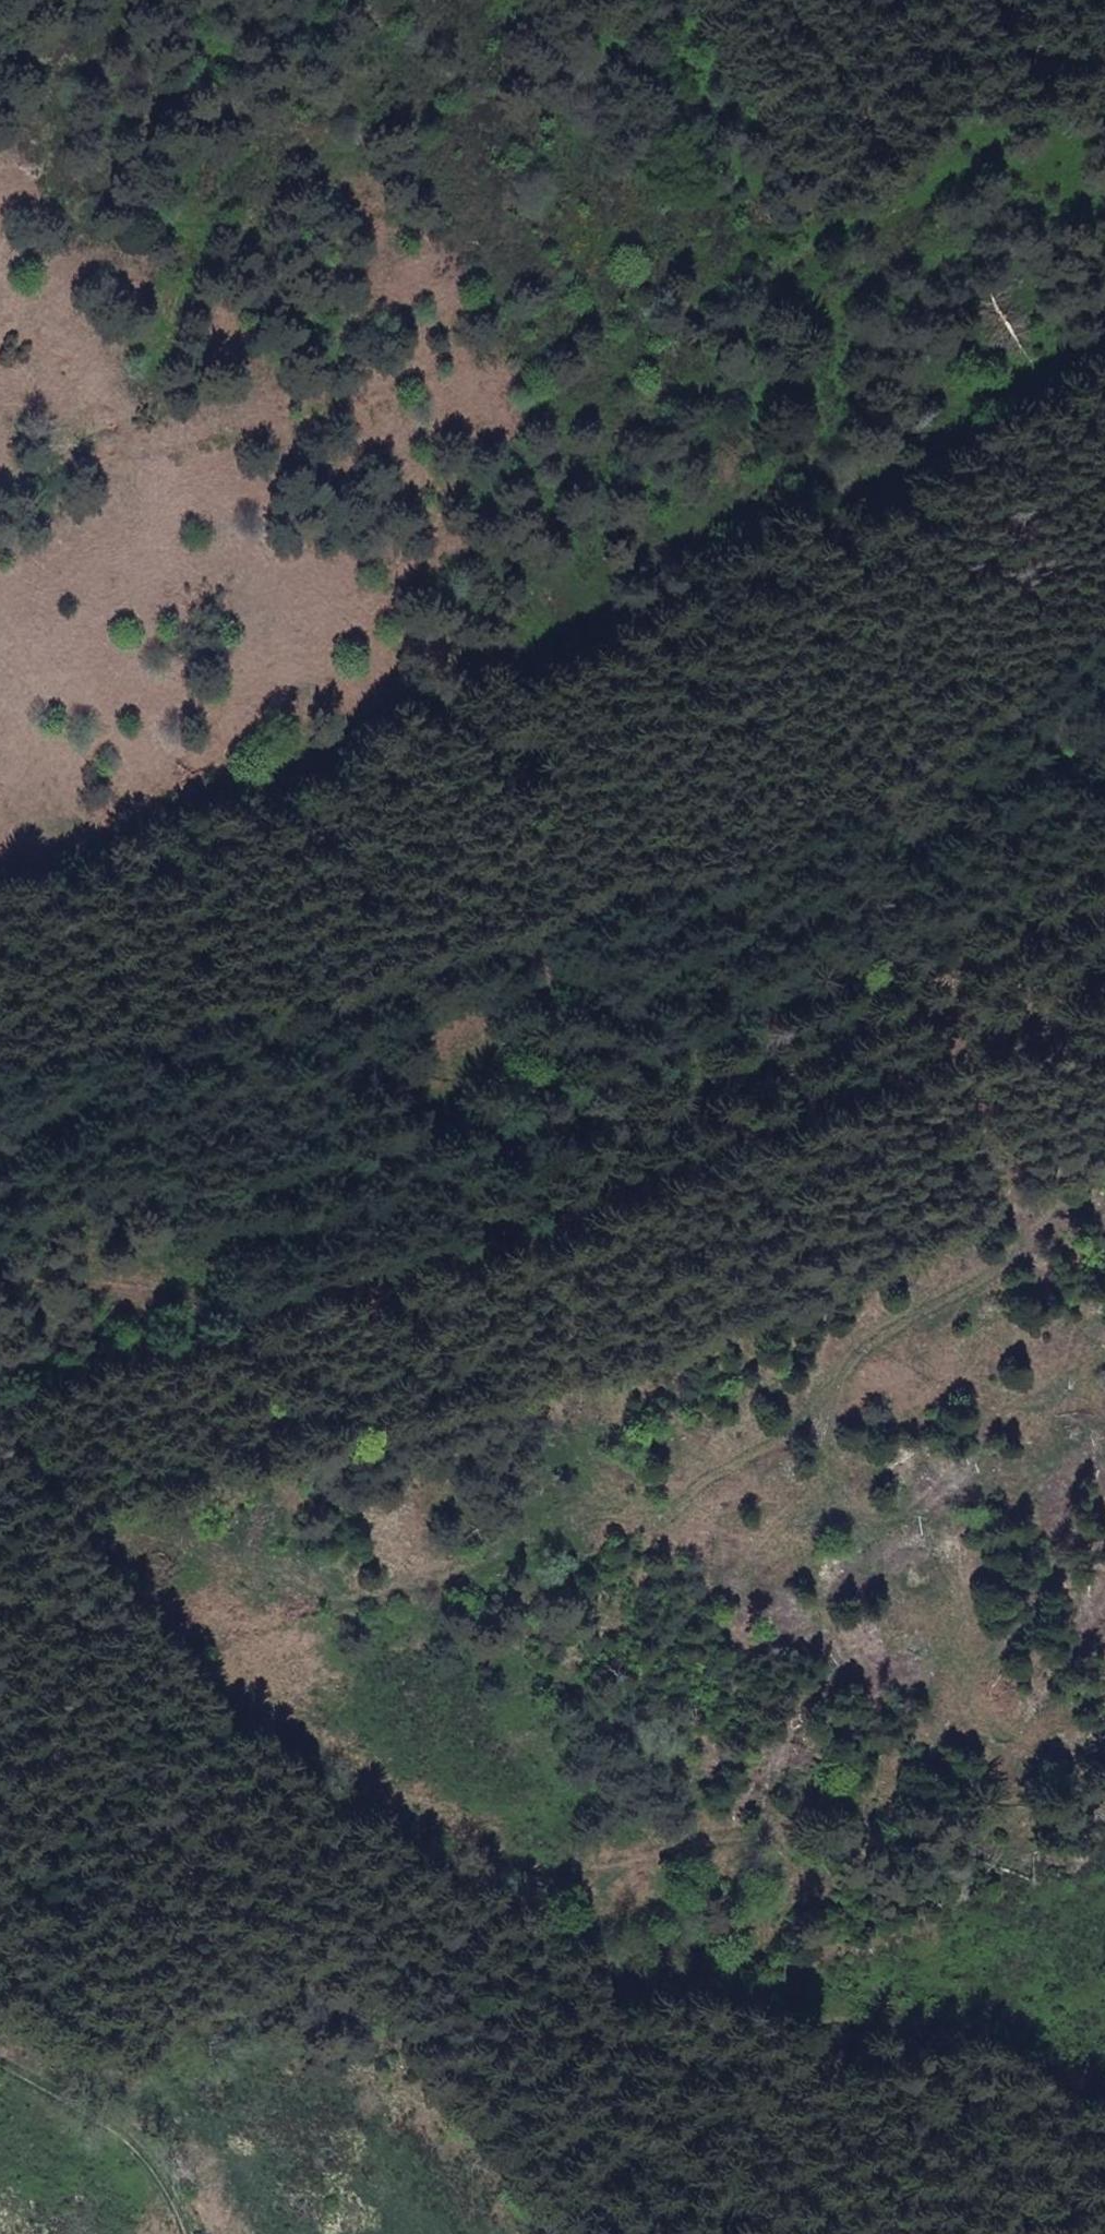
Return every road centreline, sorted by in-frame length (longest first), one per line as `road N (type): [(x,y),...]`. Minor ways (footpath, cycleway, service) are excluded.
road 1 (track): [(0,1424),(139,1620),(293,1777),(556,1924),(907,2040),(1104,2142)]
road 2 (track): [(0,2028),(204,2140),(240,2233)]

